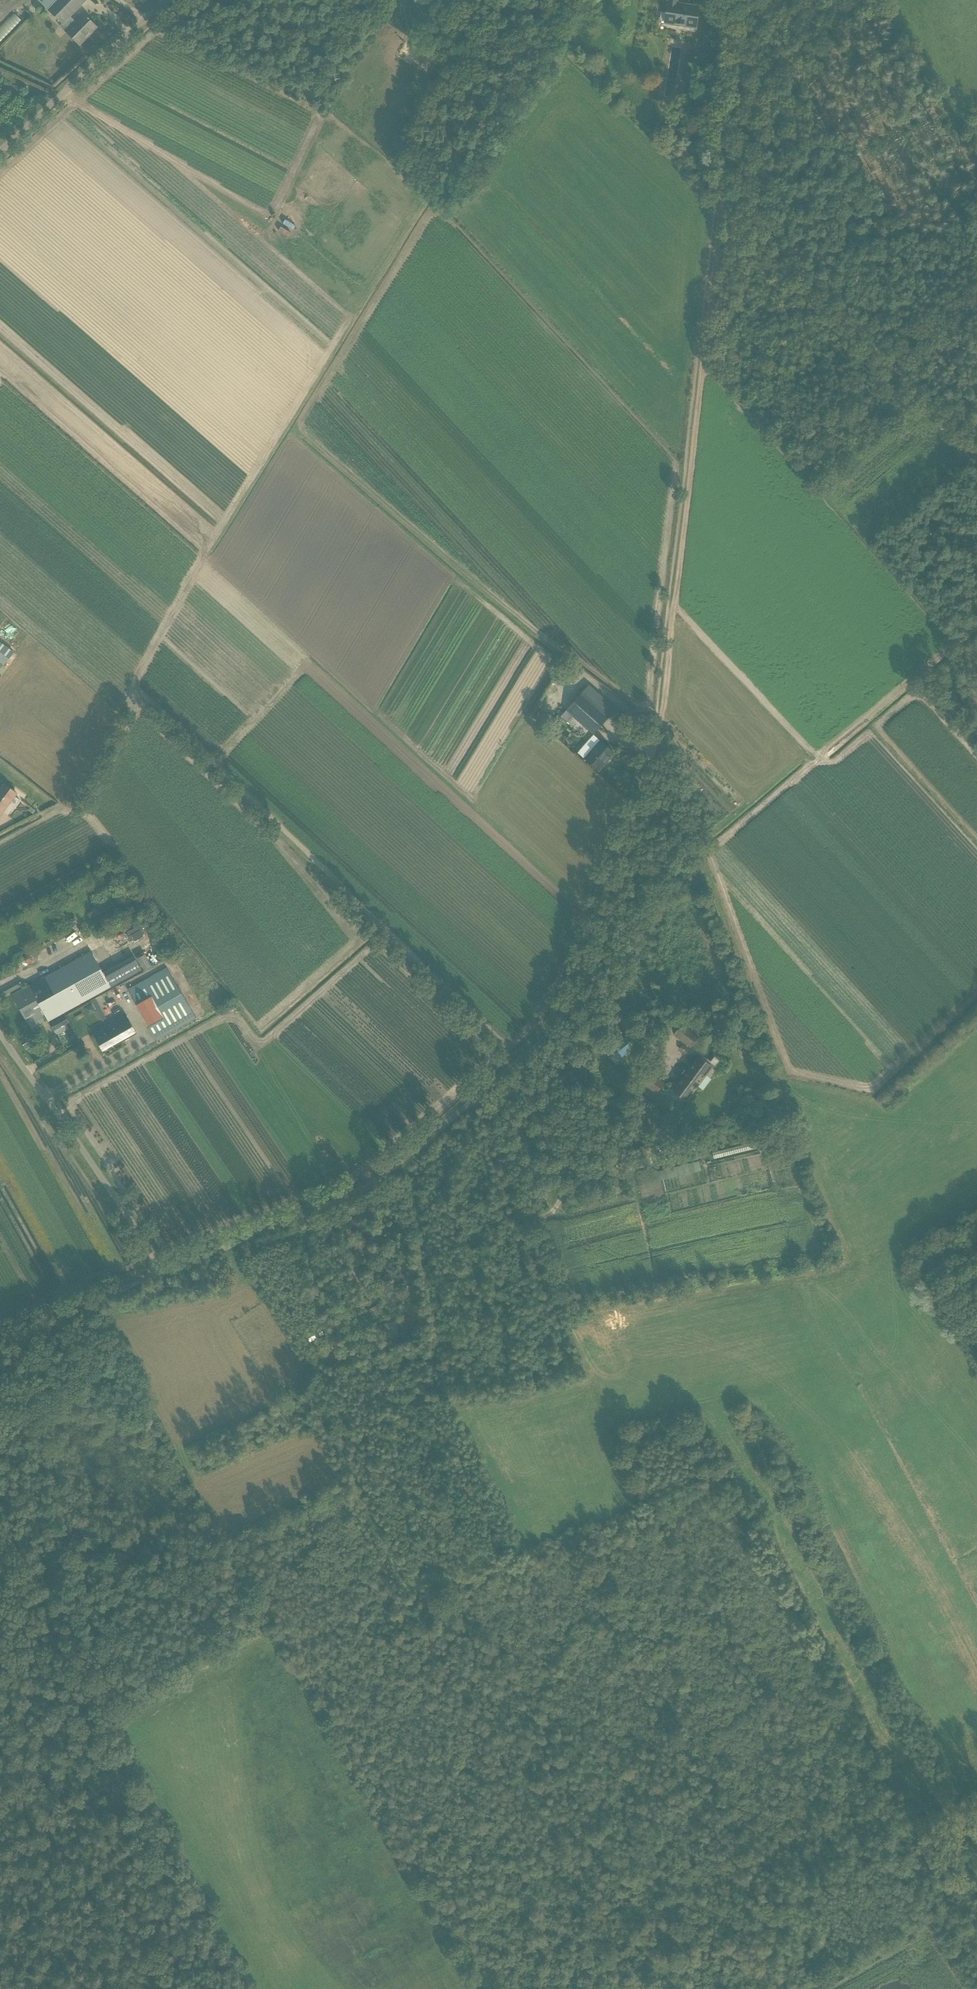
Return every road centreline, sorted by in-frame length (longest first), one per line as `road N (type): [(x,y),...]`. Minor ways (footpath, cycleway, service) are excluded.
road 1 (track): [(657,735),(742,0)]
road 2 (unclassified): [(424,1401),(573,1383),(581,1369),(478,1096)]
road 3 (unclassified): [(478,1096),(547,1042),(568,1009),(657,735)]
road 4 (unclassified): [(166,1271),(360,1192),(478,1096)]
road 5 (unclassified): [(166,1271),(0,1037)]
road 6 (unclassified): [(0,157),(171,0)]
road 7 (track): [(145,1282),(27,1336),(0,1373)]

